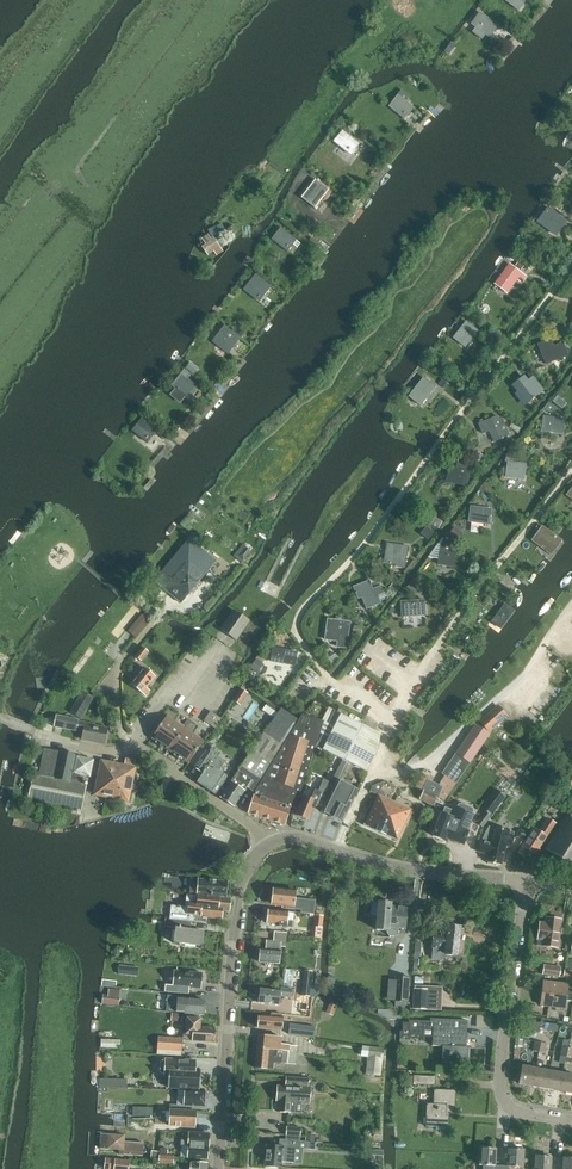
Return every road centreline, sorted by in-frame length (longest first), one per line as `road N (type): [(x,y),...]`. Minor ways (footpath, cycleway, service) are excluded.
road 1 (tertiary): [(217,1168),(241,887),(252,859),(271,843)]
road 2 (unclassified): [(271,843),(121,734),(115,679),(121,661),(154,626)]
road 3 (residential): [(571,1122),(509,1109),(497,1087),(527,882)]
road 4 (tertiary): [(271,843),(295,839),(395,867),(527,882)]

